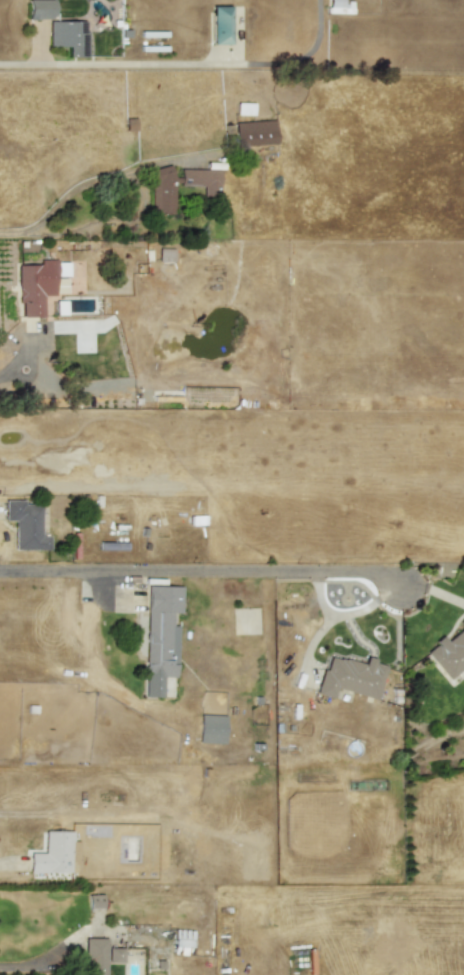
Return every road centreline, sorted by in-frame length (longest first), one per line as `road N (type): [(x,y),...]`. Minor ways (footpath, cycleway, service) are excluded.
road 1 (residential): [(0,569),(377,569),(400,585)]

